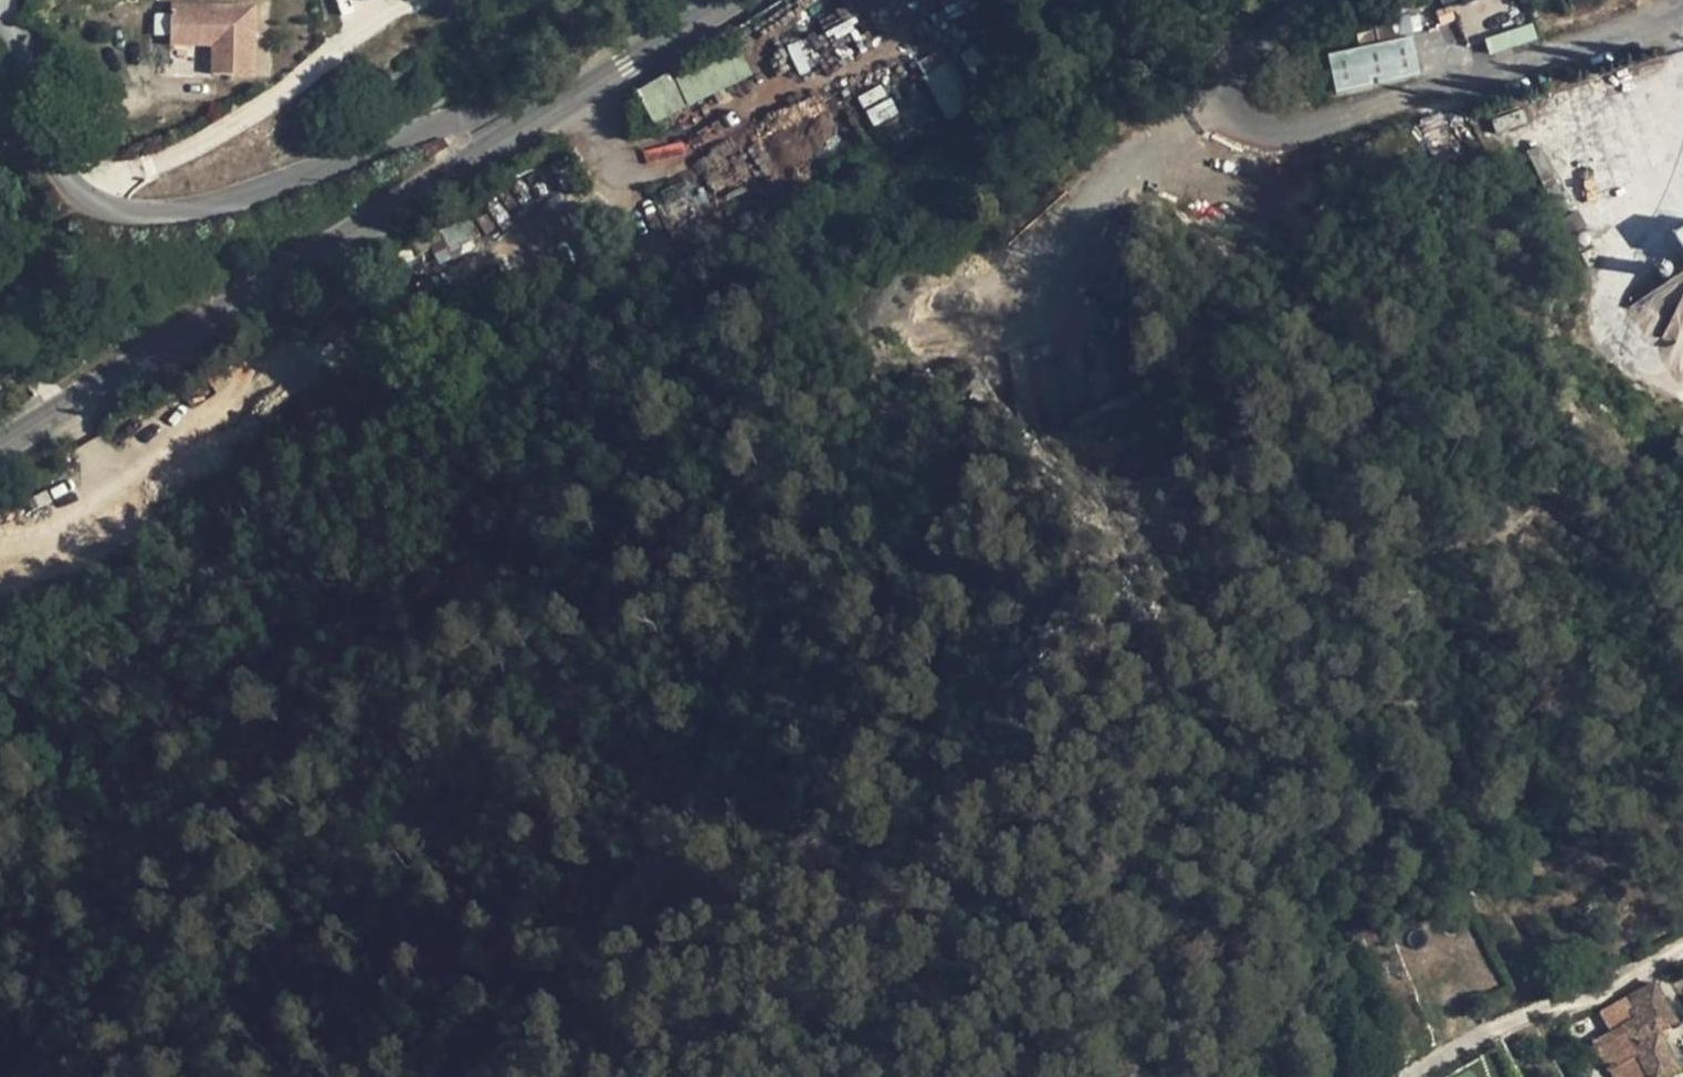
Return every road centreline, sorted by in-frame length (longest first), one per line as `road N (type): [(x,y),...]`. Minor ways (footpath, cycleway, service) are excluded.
road 1 (residential): [(0,28),(25,47),(56,166),(99,207),(163,213),(280,183),(428,127),(461,127),(486,152)]
road 2 (secondary): [(0,457),(486,152)]
road 3 (secondary): [(486,152),(716,0)]
road 4 (unclassified): [(1444,106),(1682,16)]

